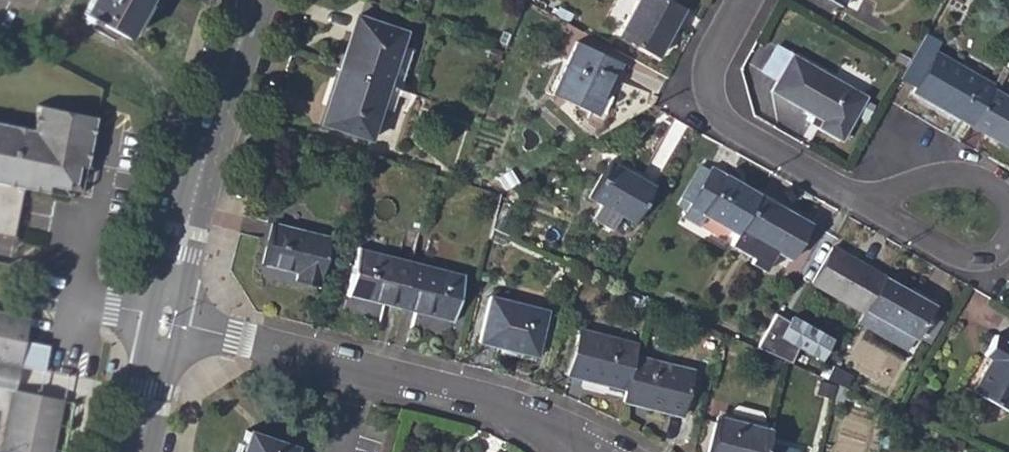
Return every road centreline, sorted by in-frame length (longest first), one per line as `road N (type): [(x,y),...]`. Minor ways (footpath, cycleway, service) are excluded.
road 1 (residential): [(531,416),(167,323)]
road 2 (tertiary): [(167,323),(205,162),(257,0)]
road 3 (residential): [(744,0),(709,65),(716,110),(752,141),(866,204)]
road 4 (residential): [(866,204),(952,253),(993,252),(1008,240)]
road 5 (tertiary): [(138,451),(167,323)]

